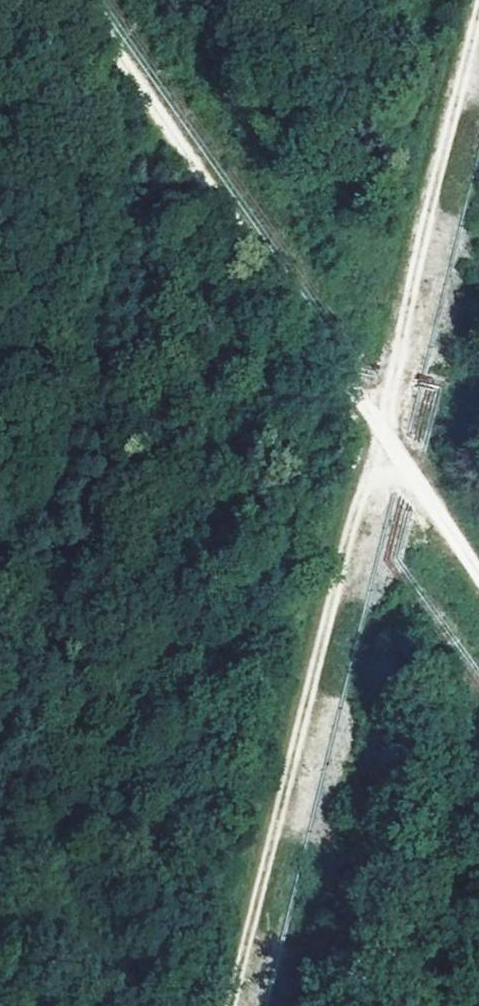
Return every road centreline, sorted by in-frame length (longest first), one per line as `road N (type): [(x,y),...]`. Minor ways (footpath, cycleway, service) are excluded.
road 1 (track): [(233,1005),(478,49)]
road 2 (track): [(478,570),(73,0)]

